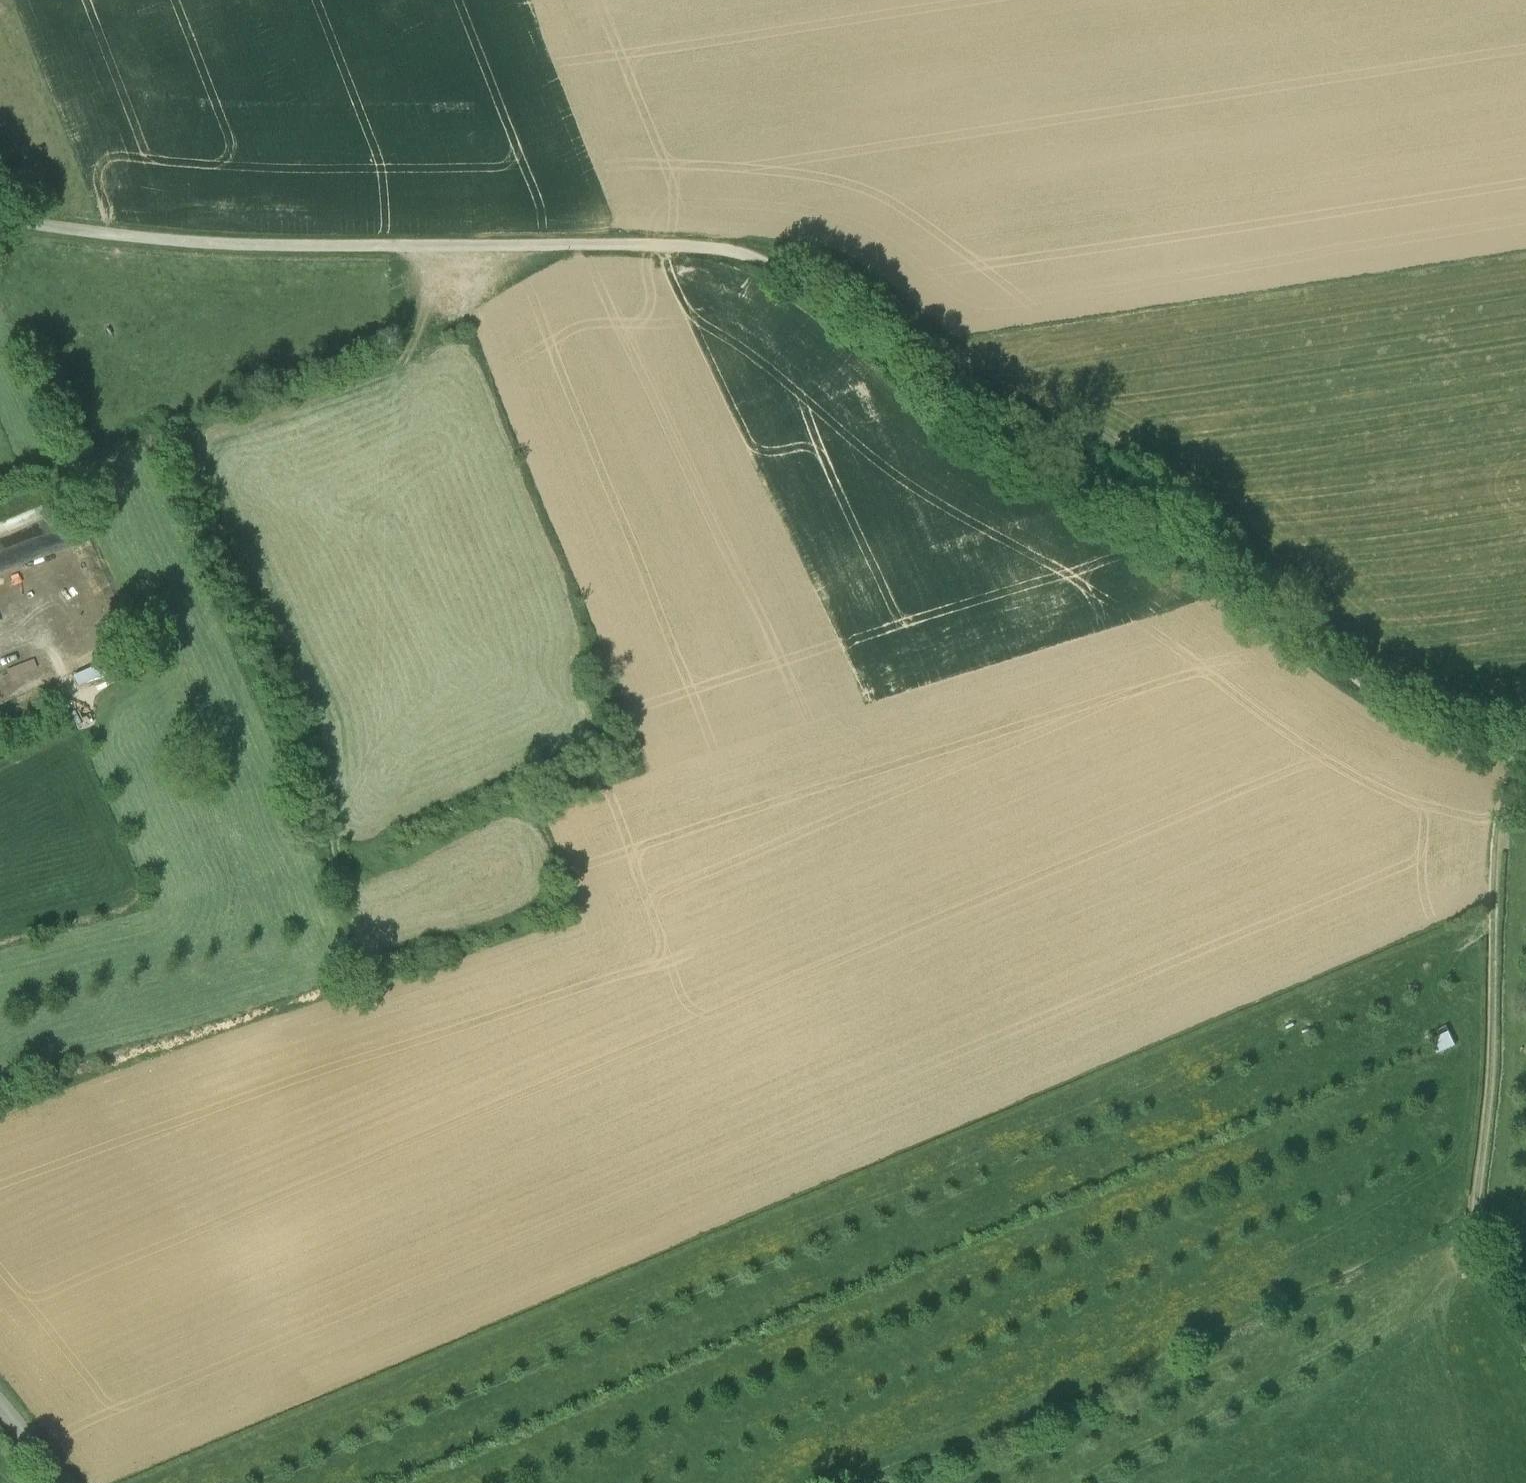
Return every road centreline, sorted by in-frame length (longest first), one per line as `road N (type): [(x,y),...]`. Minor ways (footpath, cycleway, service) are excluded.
road 1 (unclassified): [(0,217),(219,244),(685,245),(741,254),(823,298),(955,406),(1105,482),(1390,701),(1456,736),(1525,746)]
road 2 (track): [(1525,746),(1497,824),(1478,1223),(1480,1252),(1525,1337)]

